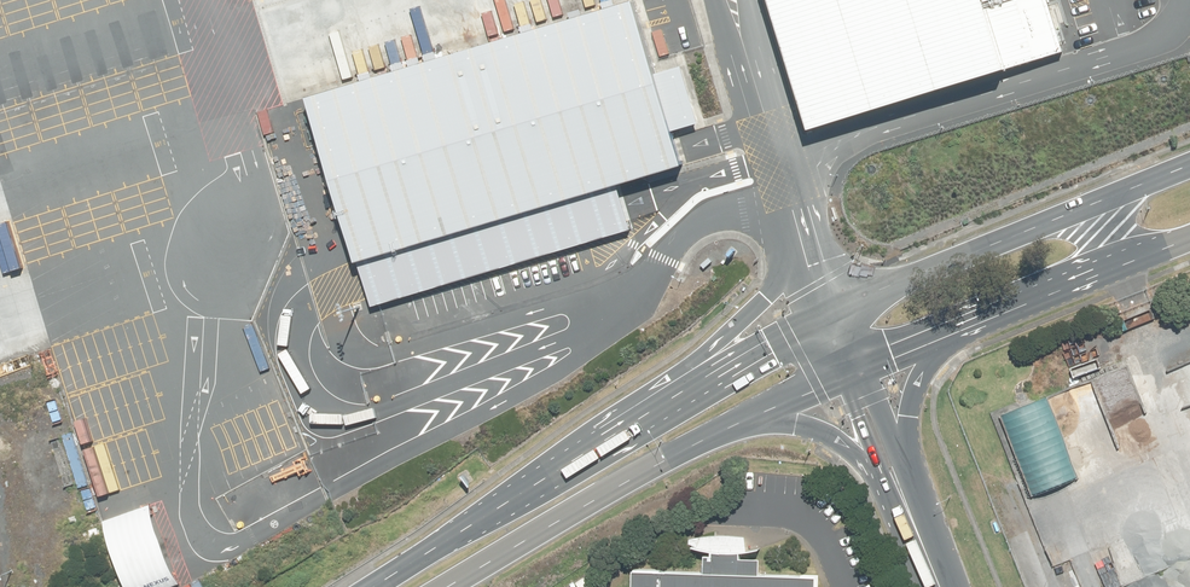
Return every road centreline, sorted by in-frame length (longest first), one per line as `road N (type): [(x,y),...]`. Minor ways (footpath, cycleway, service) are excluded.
road 1 (primary): [(373,586),(699,381)]
road 2 (primary): [(734,426),(459,586)]
road 3 (primary): [(827,304),(1090,202)]
road 4 (primary): [(1113,264),(942,328)]
road 5 (primary): [(699,381),(804,241)]
road 6 (primary): [(892,466),(830,430),(734,426)]
road 7 (primary): [(699,381),(827,304)]
road 8 (primary): [(942,328),(912,390),(892,466)]
road 9 (primary): [(849,362),(734,426)]
road 10 (secondary): [(942,586),(892,466)]

